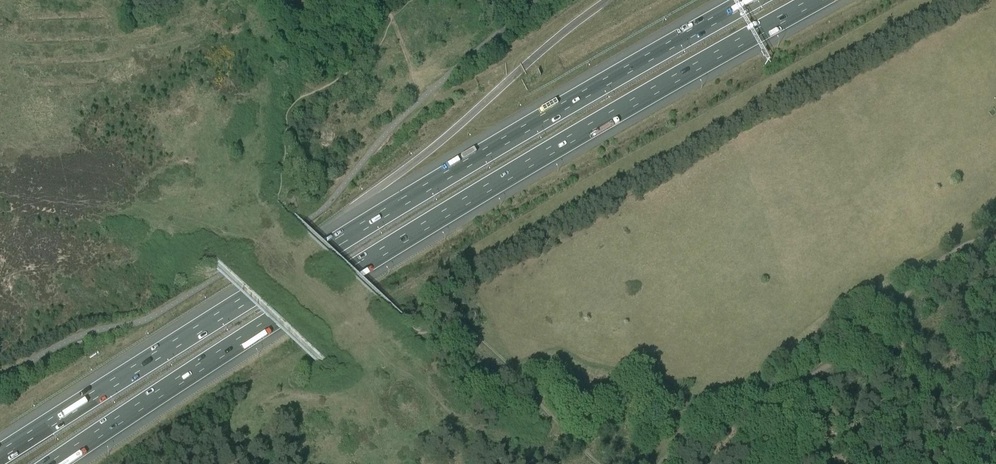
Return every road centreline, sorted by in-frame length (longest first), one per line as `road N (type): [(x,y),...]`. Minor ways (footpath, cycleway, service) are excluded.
road 1 (motorway): [(55,463),(353,269),(822,0)]
road 2 (motorway): [(752,0),(329,247),(0,455)]
road 3 (track): [(995,237),(947,256),(861,346),(759,408)]

